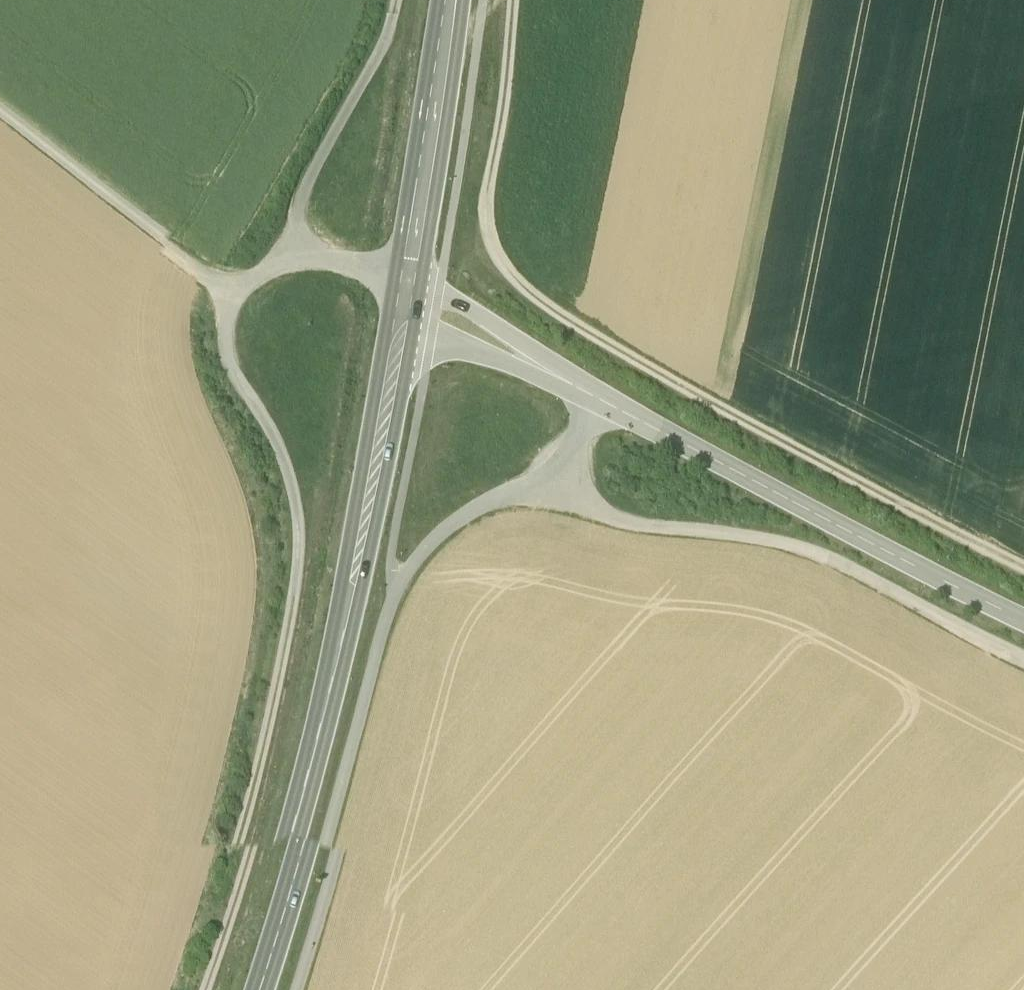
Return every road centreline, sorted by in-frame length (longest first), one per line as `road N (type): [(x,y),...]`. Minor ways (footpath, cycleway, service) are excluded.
road 1 (track): [(1023,598),(806,484),(518,315),(498,285),(492,246),(524,0)]
road 2 (secondary): [(267,989),(351,674),(405,361)]
road 3 (track): [(413,313),(309,288),(257,312),(232,344),(237,401),(293,493),(306,553),(296,658)]
road 4 (track): [(1023,690),(806,581),(612,552),(583,527),(580,501)]
road 5 (tertiary): [(1023,650),(608,435)]
road 6 (track): [(298,989),(390,653)]
road 7 (track): [(207,989),(259,829),(296,658)]
road 8 (track): [(608,435),(580,501),(472,550),(426,593),(390,653)]
road 9 (secondary): [(413,313),(458,0)]
road 10 (track): [(407,0),(399,59),(306,235),(309,288)]
road 11 (track): [(239,328),(0,147)]
road 12 (tertiary): [(608,435),(413,313)]
road 13 (tertiary): [(405,361),(608,435)]

